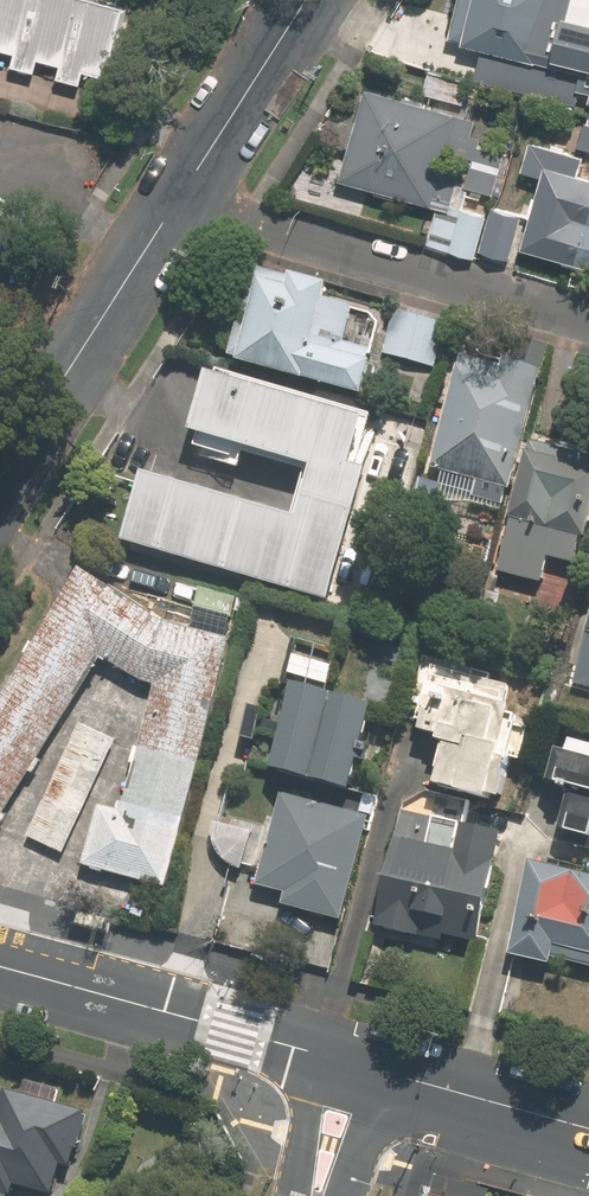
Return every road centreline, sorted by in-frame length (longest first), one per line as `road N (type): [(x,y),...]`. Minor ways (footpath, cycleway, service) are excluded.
road 1 (residential): [(588,320),(177,202)]
road 2 (secondary): [(0,967),(337,1059)]
road 3 (residential): [(177,202),(0,477)]
road 4 (residential): [(306,0),(177,202)]
road 5 (secondary): [(372,1069),(588,1128)]
road 6 (residential): [(306,1195),(337,1059)]
road 7 (residential): [(372,1069),(337,1195)]

